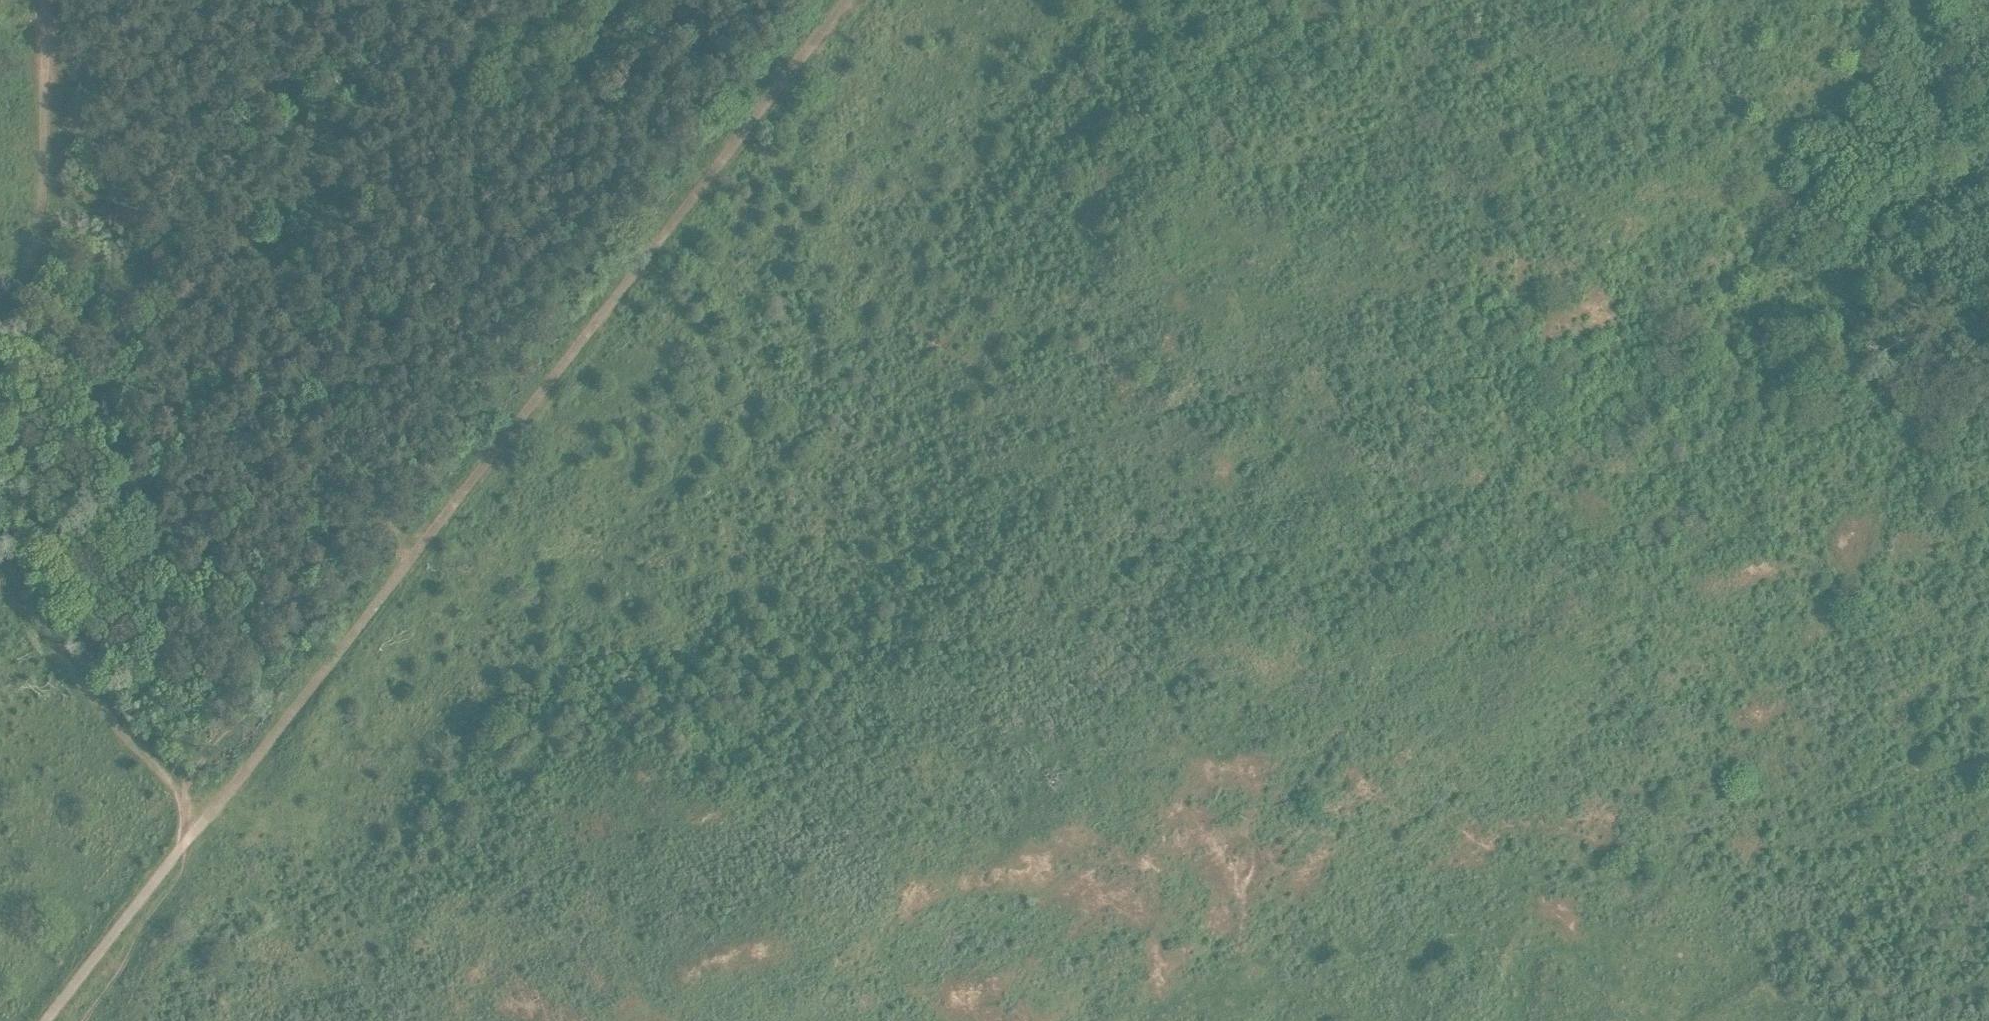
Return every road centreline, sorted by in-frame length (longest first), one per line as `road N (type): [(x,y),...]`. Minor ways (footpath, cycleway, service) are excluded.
road 1 (unclassified): [(42,1020),(470,484)]

